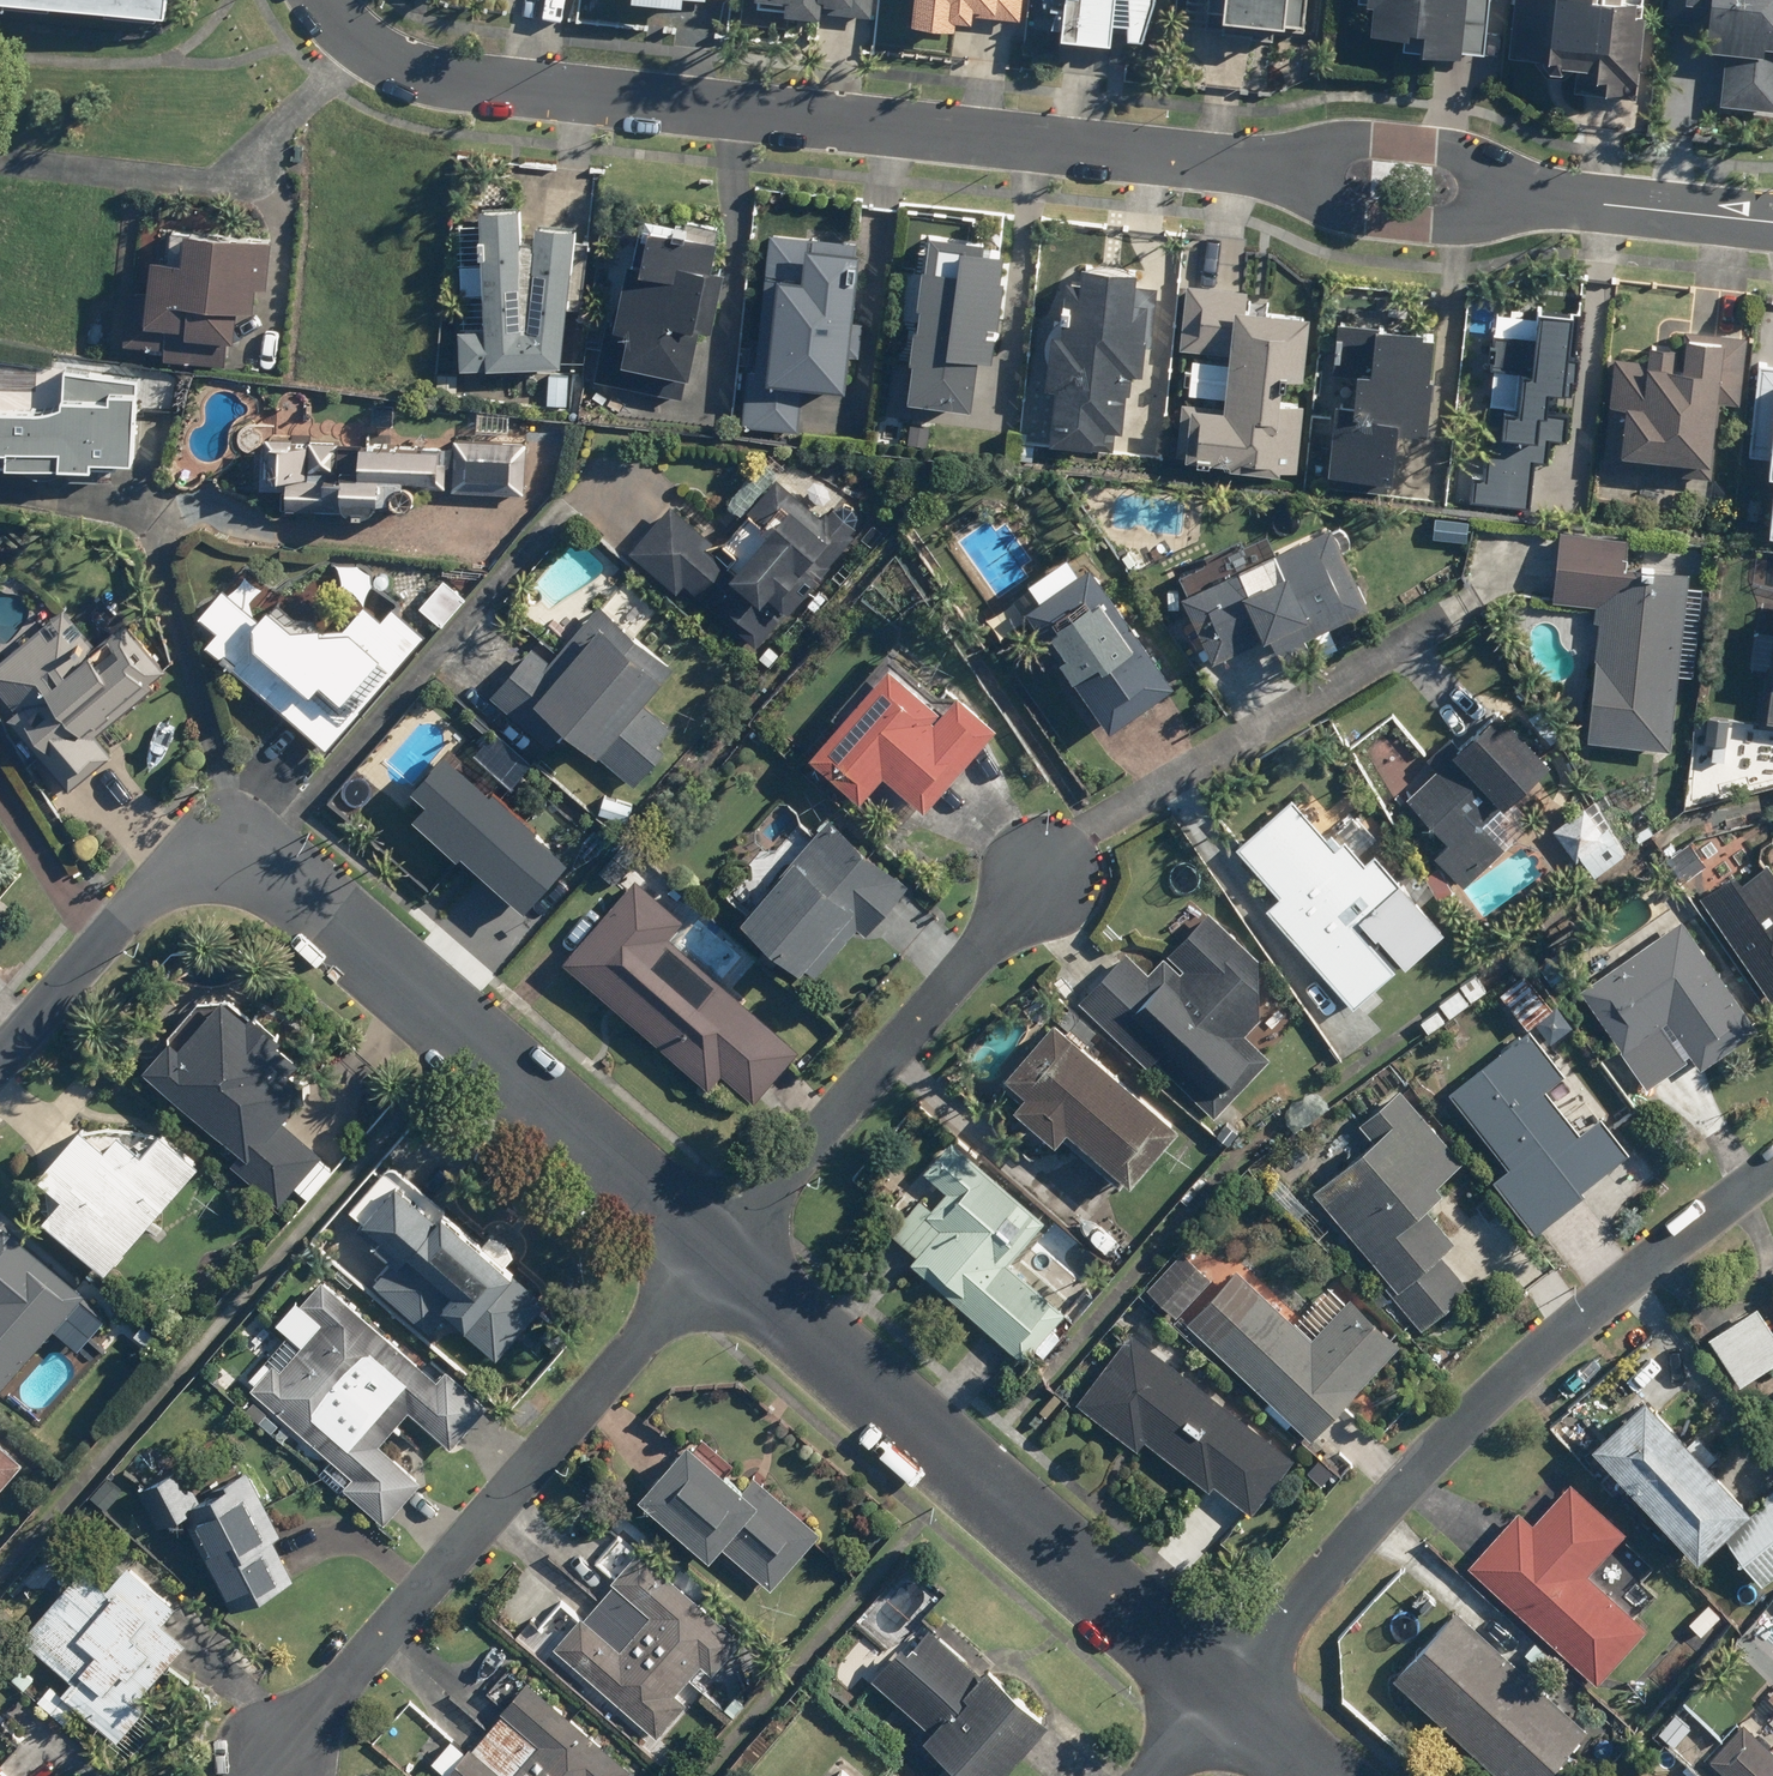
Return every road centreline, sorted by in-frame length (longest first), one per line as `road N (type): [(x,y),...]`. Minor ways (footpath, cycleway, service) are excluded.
road 1 (residential): [(324,0),(369,50),(455,81),(1276,169)]
road 2 (residential): [(713,1259),(280,871),(182,871),(122,922),(0,1059)]
road 3 (residential): [(1223,1697),(1462,1423),(1574,1320),(1772,1168)]
road 4 (residential): [(713,1259),(269,1767)]
road 5 (residential): [(1223,1697),(950,1477),(713,1259)]
road 6 (residential): [(713,1259),(1042,876)]
road 7 (residential): [(1566,201),(1456,225),(1346,216),(1276,169)]
road 8 (residential): [(1276,169),(1357,140),(1459,150),(1566,201)]
road 9 (residential): [(1566,201),(1772,222)]

